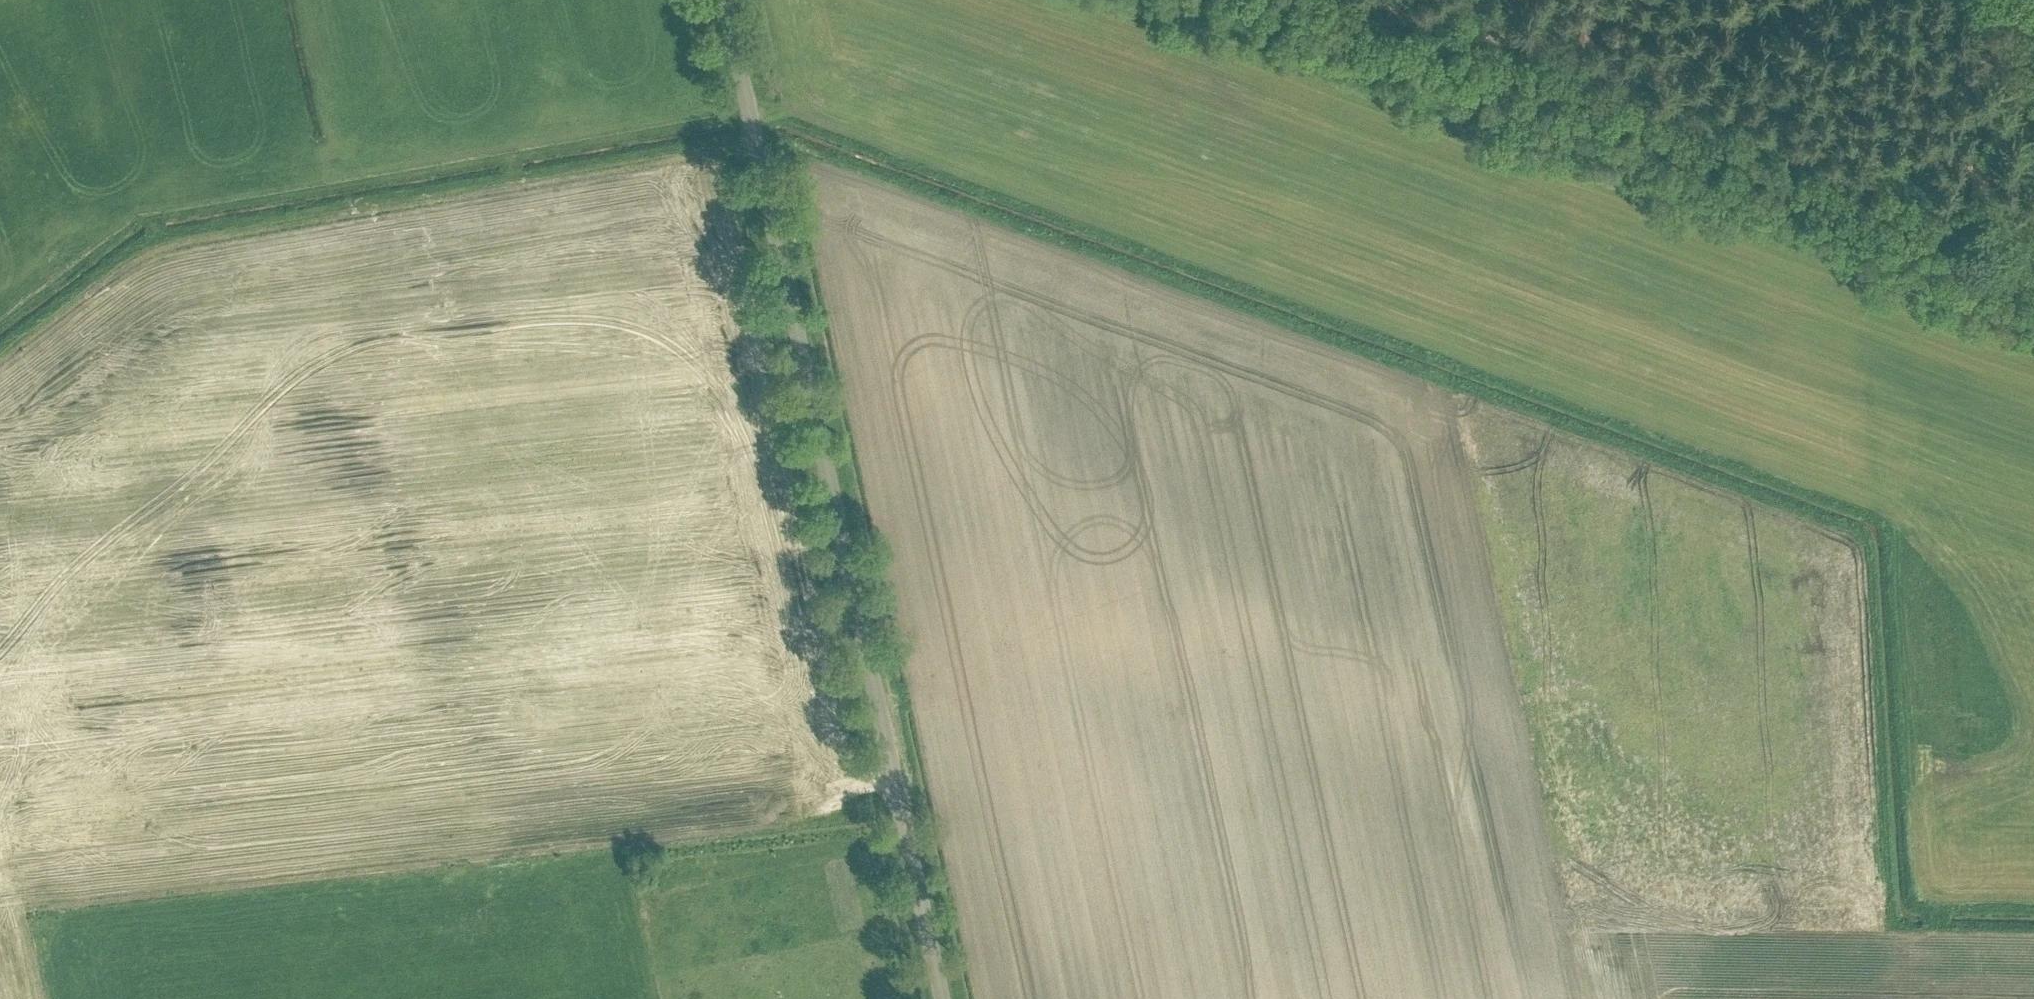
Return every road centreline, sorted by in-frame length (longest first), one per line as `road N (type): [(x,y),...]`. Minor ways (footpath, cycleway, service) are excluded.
road 1 (unclassified): [(943,998),(725,0)]

